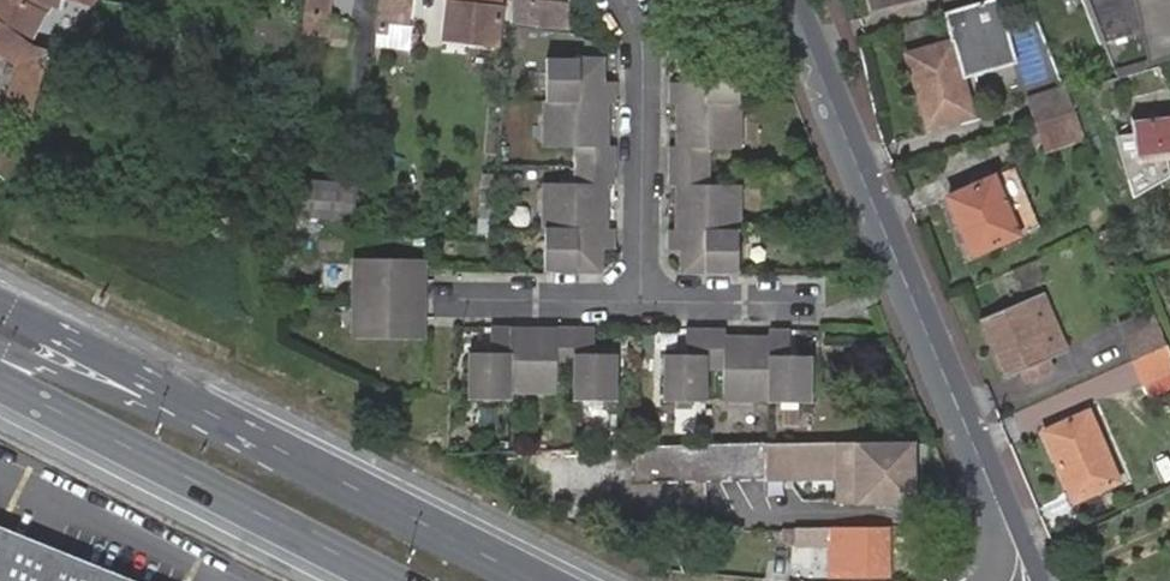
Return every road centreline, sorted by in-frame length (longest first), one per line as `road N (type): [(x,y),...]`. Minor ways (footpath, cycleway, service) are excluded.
road 1 (tertiary): [(1006,522),(793,0)]
road 2 (primary): [(0,382),(390,580)]
road 3 (primary): [(271,445),(0,304)]
road 4 (residential): [(627,0),(644,47),(640,302)]
road 5 (primary): [(538,580),(271,445)]
road 6 (unclassified): [(271,445),(137,405),(0,349)]
road 7 (residential): [(640,302),(449,298)]
road 8 (residential): [(787,304),(640,302)]

